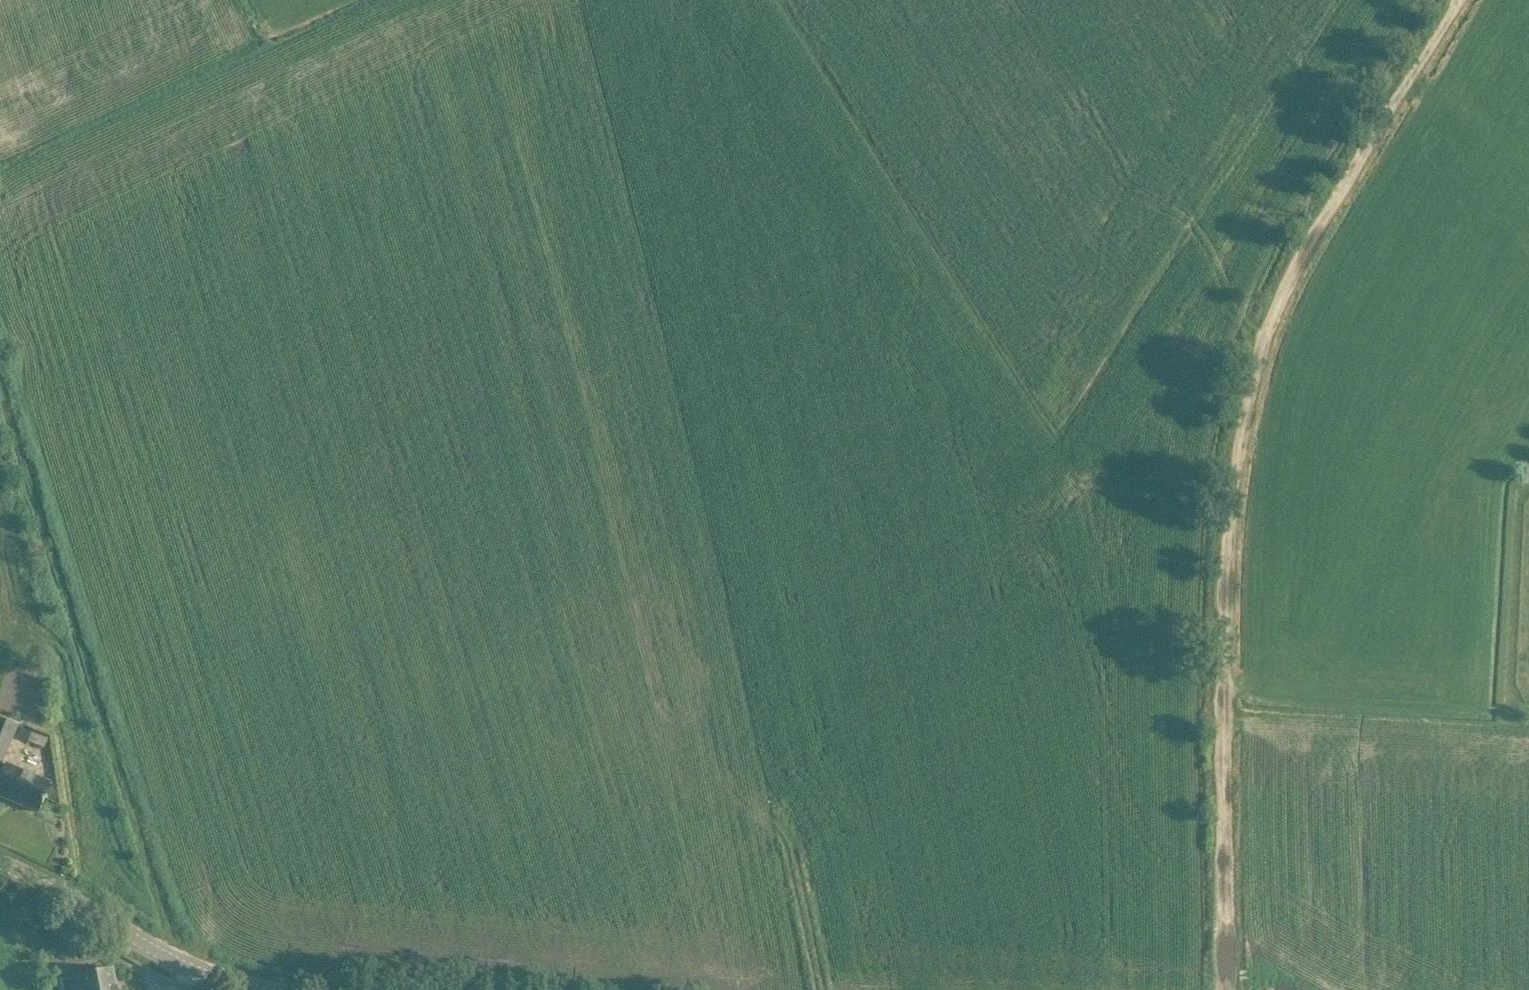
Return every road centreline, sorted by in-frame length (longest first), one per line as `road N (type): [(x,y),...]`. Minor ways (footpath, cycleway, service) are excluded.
road 1 (track): [(1226,989),(1229,530),(1258,348),(1456,0)]
road 2 (track): [(175,961),(77,642)]
road 3 (tertiary): [(0,864),(175,961),(255,989)]

